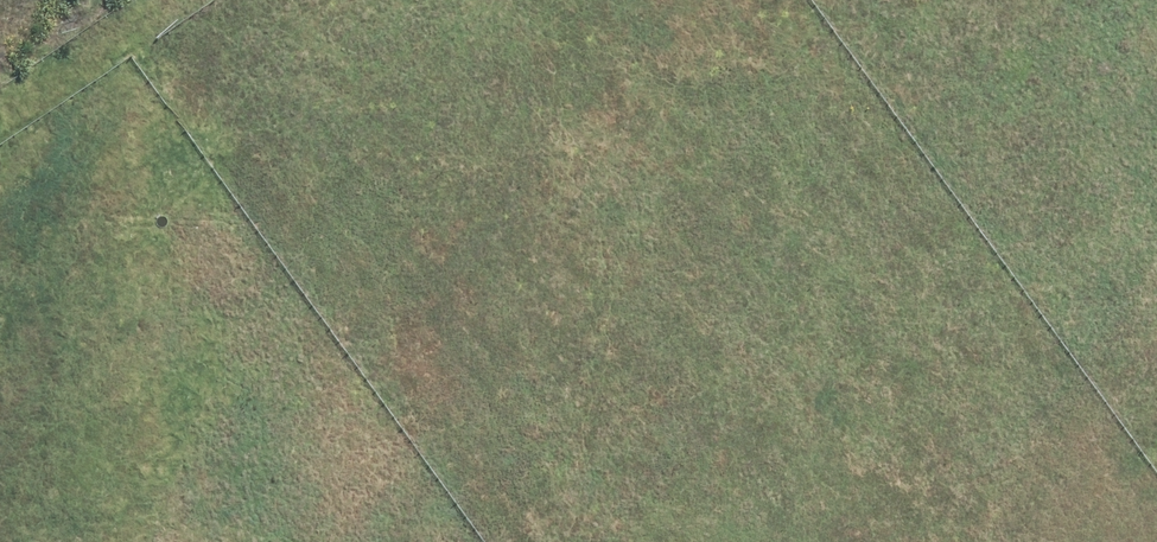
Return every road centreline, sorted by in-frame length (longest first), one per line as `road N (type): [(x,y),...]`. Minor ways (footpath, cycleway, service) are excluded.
road 1 (unknown): [(729,0),(1087,541)]
road 2 (unknown): [(364,541),(331,283),(281,103),(226,0)]
road 3 (unknown): [(703,0),(321,245)]

